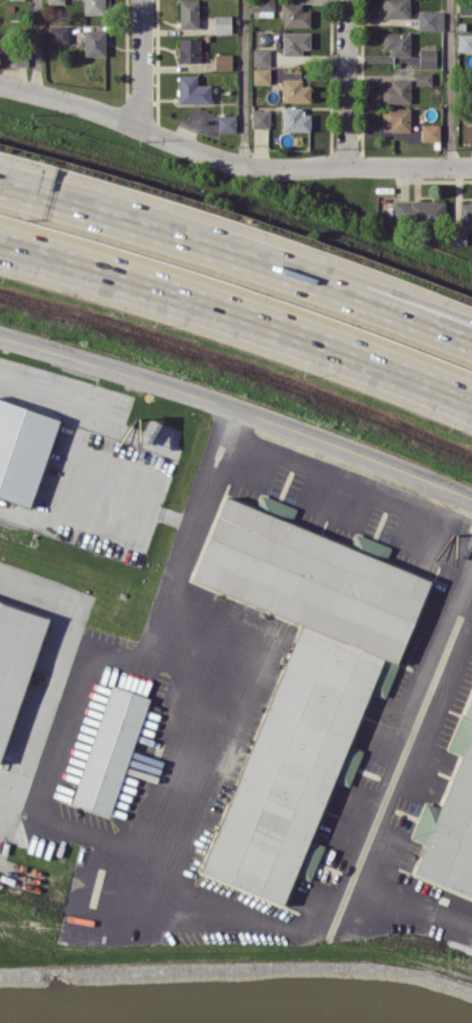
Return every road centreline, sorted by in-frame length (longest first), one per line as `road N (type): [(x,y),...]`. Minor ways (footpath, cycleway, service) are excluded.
road 1 (motorway): [(0,243),(290,331),(471,403)]
road 2 (tertiary): [(0,337),(234,408),(471,497)]
road 3 (residential): [(0,85),(110,115),(225,161),(346,165)]
road 4 (motorway): [(305,279),(0,184)]
road 5 (motorway): [(471,343),(305,279)]
road 6 (motorway): [(471,318),(398,293),(305,279)]
road 7 (residential): [(346,0),(346,165)]
road 8 (residential): [(141,0),(141,129)]
road 9 (residential): [(346,165),(471,165)]

